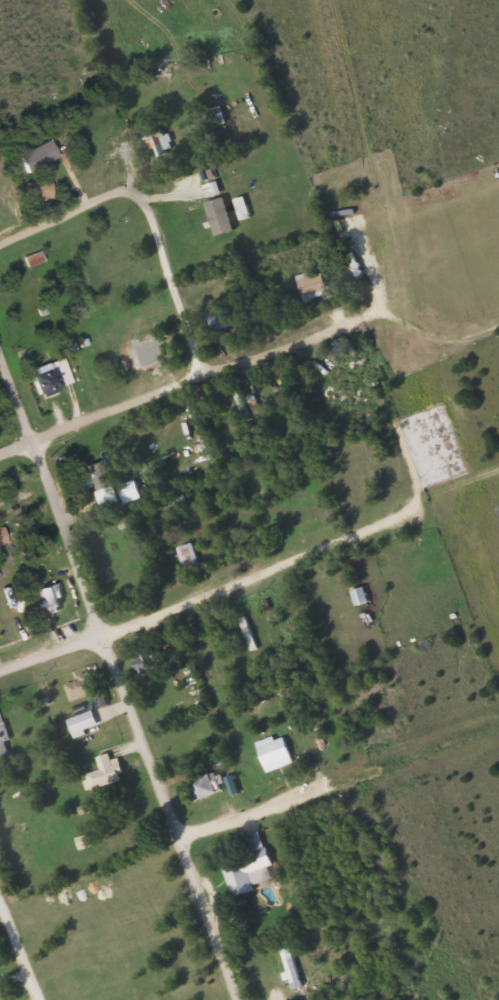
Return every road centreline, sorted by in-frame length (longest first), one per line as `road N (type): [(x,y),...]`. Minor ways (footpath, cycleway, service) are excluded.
road 1 (residential): [(241,999),(0,334)]
road 2 (residential): [(0,668),(498,481)]
road 3 (residential): [(0,452),(351,318)]
road 4 (residential): [(215,369),(131,186)]
road 5 (residential): [(0,241),(131,186)]

